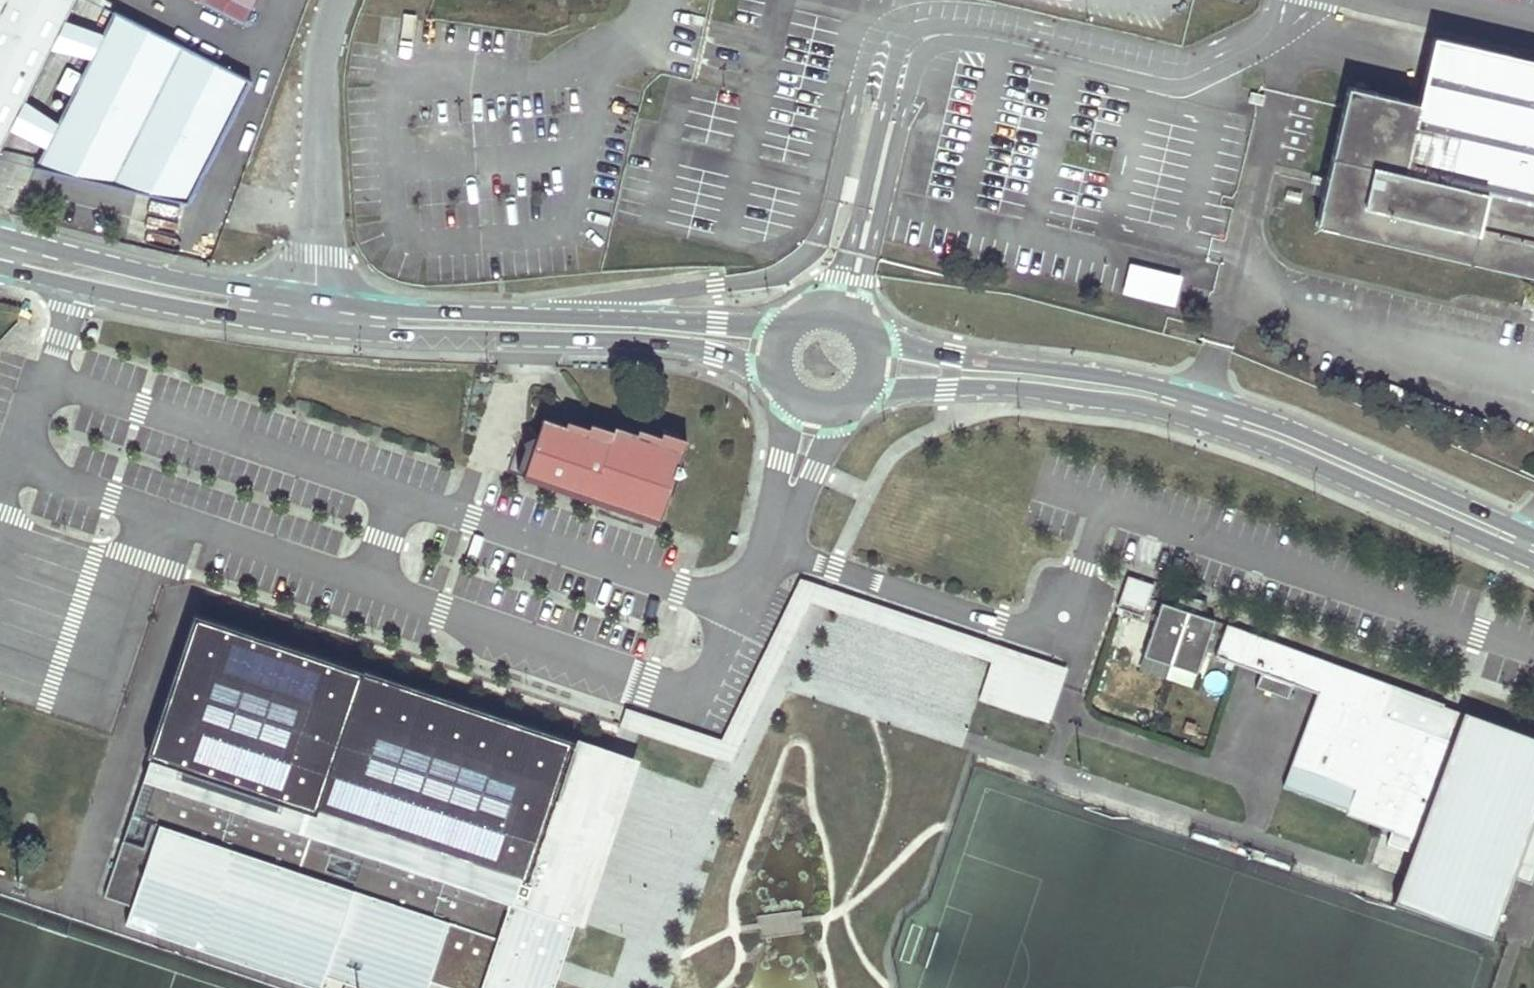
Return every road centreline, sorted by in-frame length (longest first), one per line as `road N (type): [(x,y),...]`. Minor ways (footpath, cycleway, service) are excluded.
road 1 (unclassified): [(864,394),(1002,386),(1136,404),(1272,446),(1533,562)]
road 2 (unclassified): [(1533,538),(1202,400),(876,337)]
road 3 (unclassified): [(313,329),(678,345),(775,373)]
road 4 (unclassified): [(780,329),(315,299)]
road 5 (unclassified): [(315,299),(152,274),(0,235)]
road 6 (unclassified): [(0,266),(313,329)]
road 7 (unclassified): [(315,299),(325,82),(343,0)]

